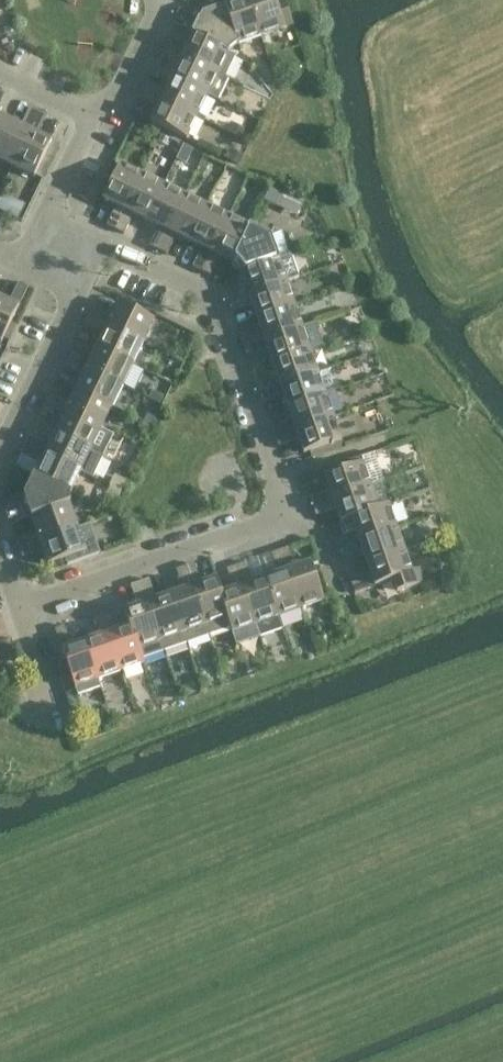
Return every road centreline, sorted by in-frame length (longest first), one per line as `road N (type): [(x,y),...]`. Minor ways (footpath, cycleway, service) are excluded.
road 1 (residential): [(58,257),(108,248),(207,294),(277,490),(274,514)]
road 2 (residential): [(274,514),(20,607)]
road 3 (residential): [(0,456),(72,317),(58,257)]
road 4 (residential): [(58,257),(49,209),(92,116)]
road 5 (residential): [(92,116),(118,91),(154,0)]

